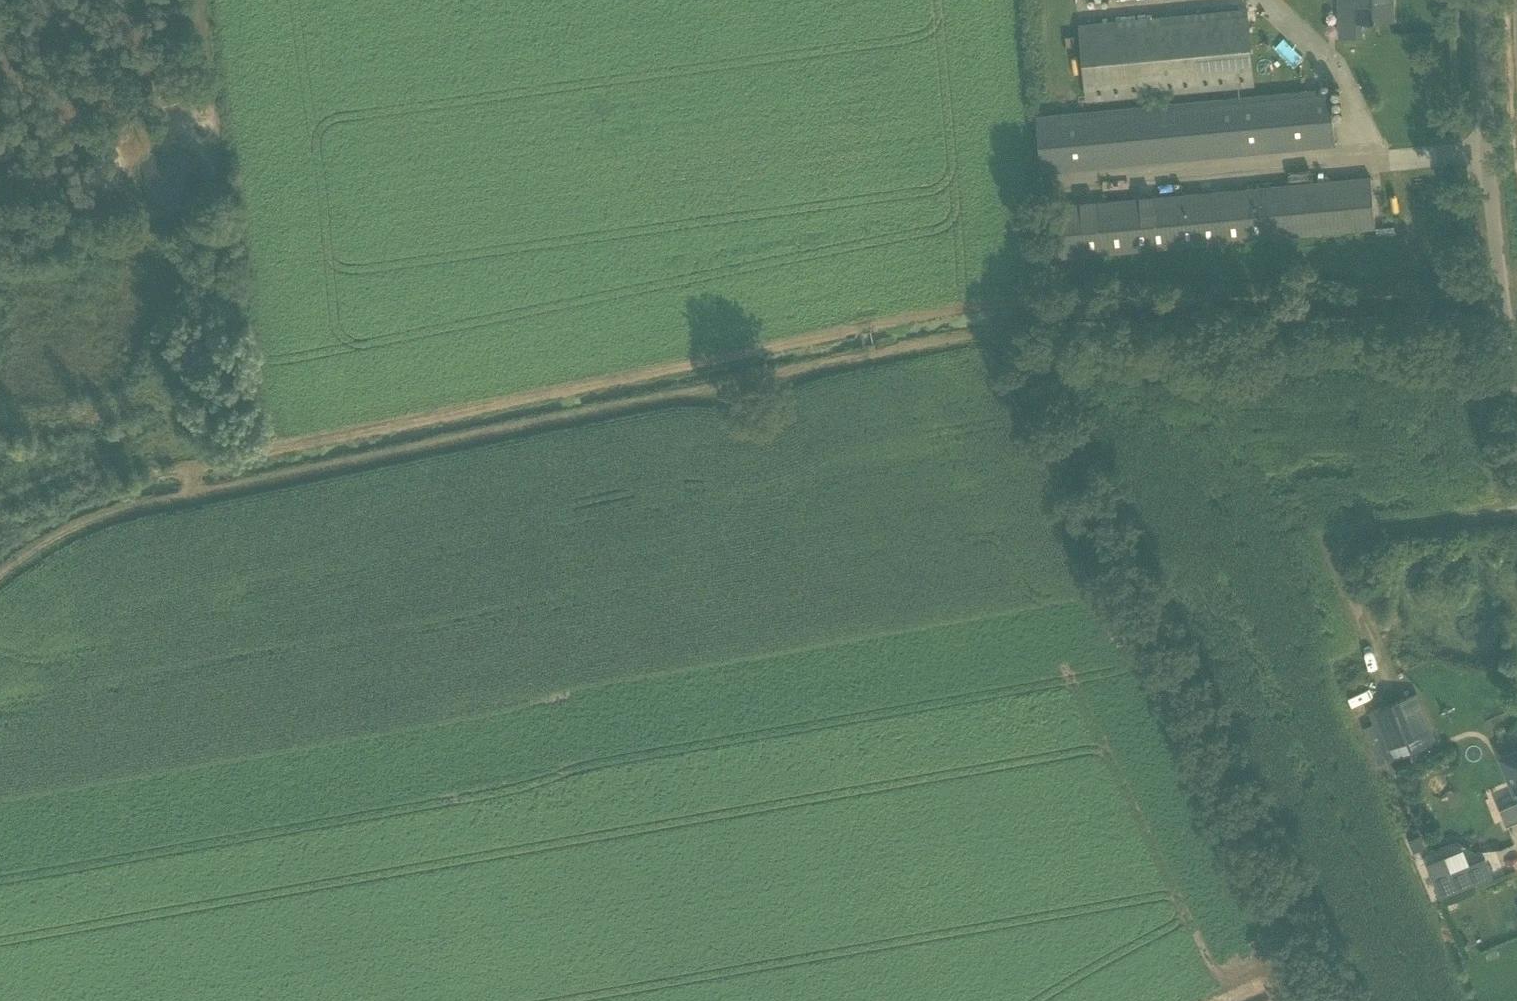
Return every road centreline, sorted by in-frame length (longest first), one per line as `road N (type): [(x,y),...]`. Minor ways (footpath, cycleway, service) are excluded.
road 1 (unclassified): [(1516,395),(1498,301),(1480,0)]

